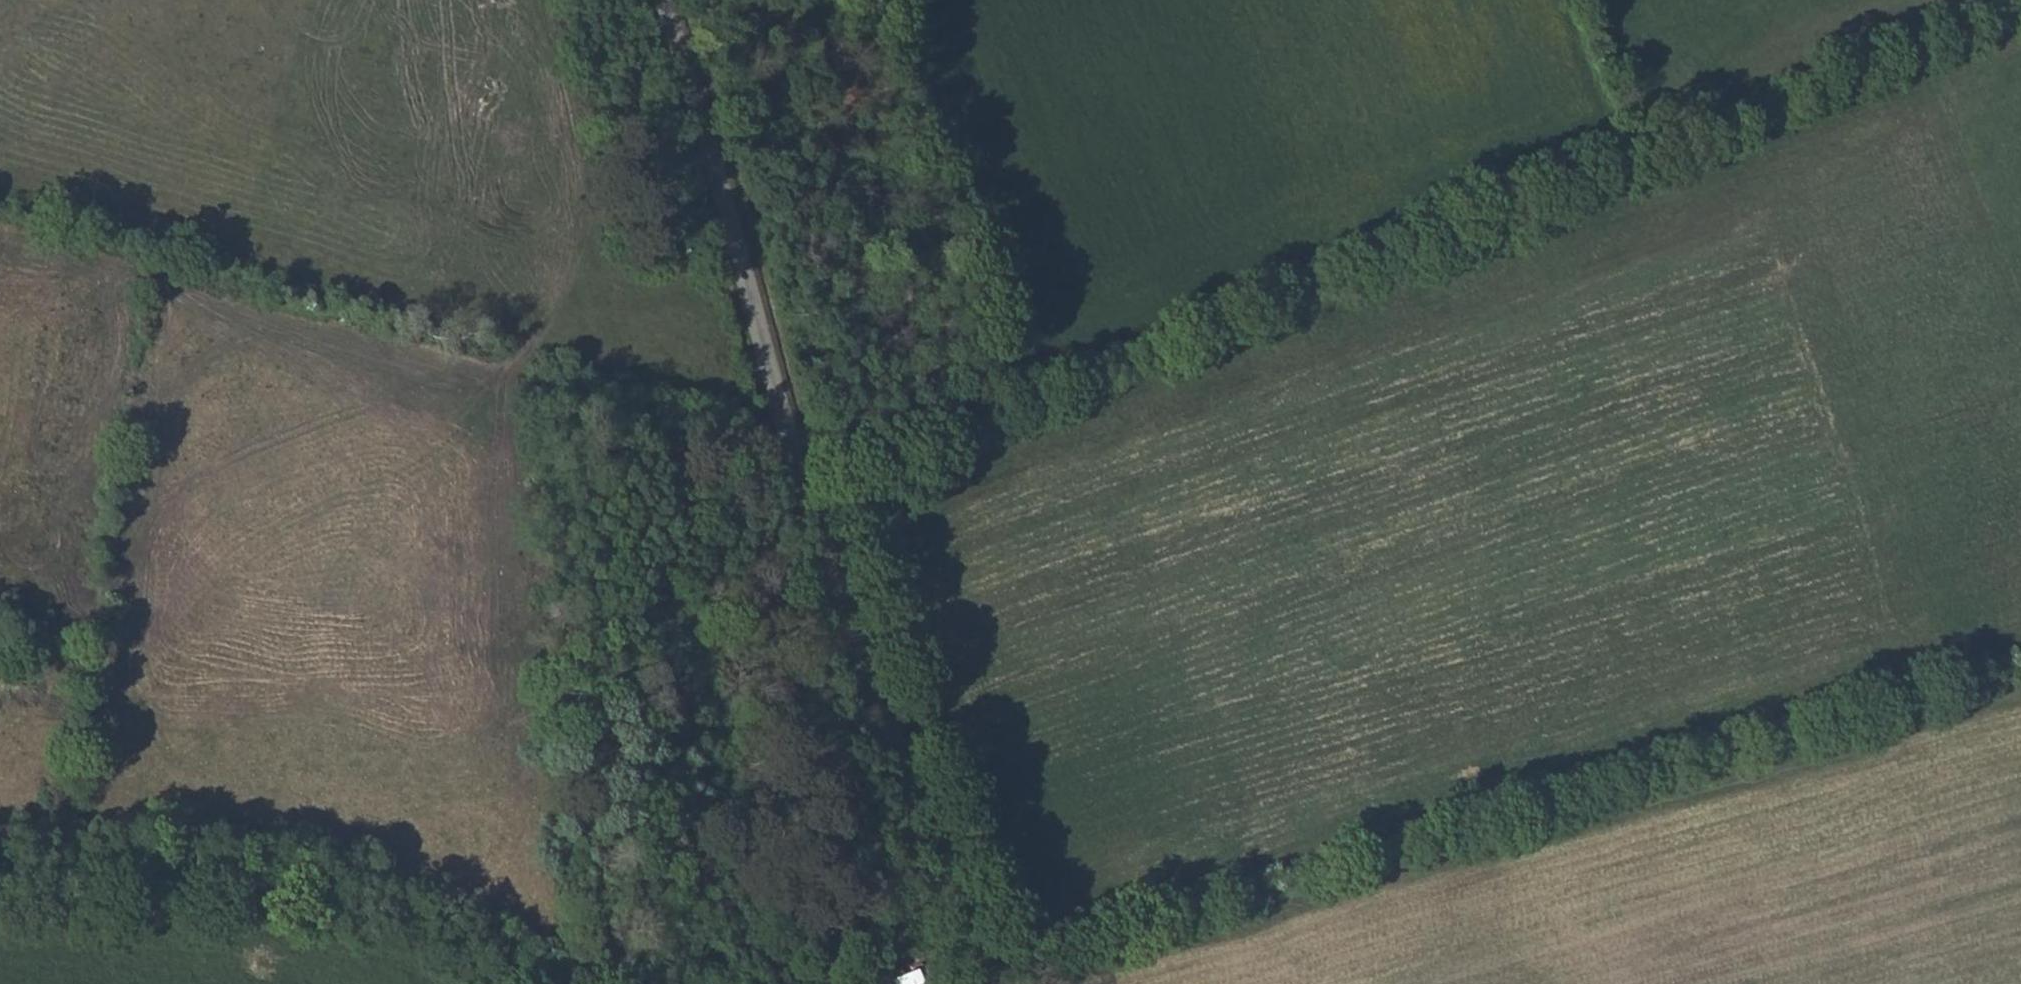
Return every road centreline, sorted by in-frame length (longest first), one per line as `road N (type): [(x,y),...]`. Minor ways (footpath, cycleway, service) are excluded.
road 1 (unclassified): [(988,983),(797,477),(655,0)]
road 2 (track): [(473,983),(453,965),(154,899),(0,899)]

